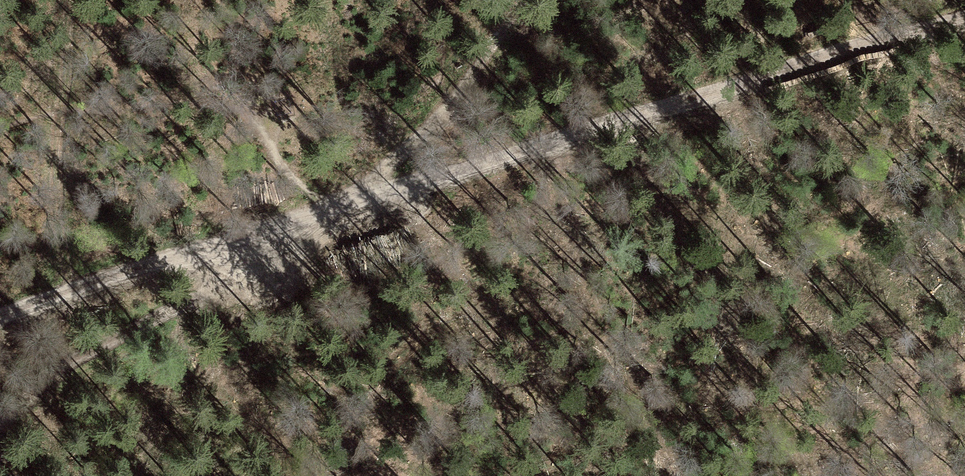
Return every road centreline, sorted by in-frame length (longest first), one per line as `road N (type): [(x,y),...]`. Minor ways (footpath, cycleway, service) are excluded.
road 1 (track): [(231,243),(690,103),(964,9)]
road 2 (track): [(231,243),(198,294),(80,365),(0,436)]
road 3 (track): [(363,198),(424,136),(527,0)]
road 4 (track): [(0,323),(231,243)]

